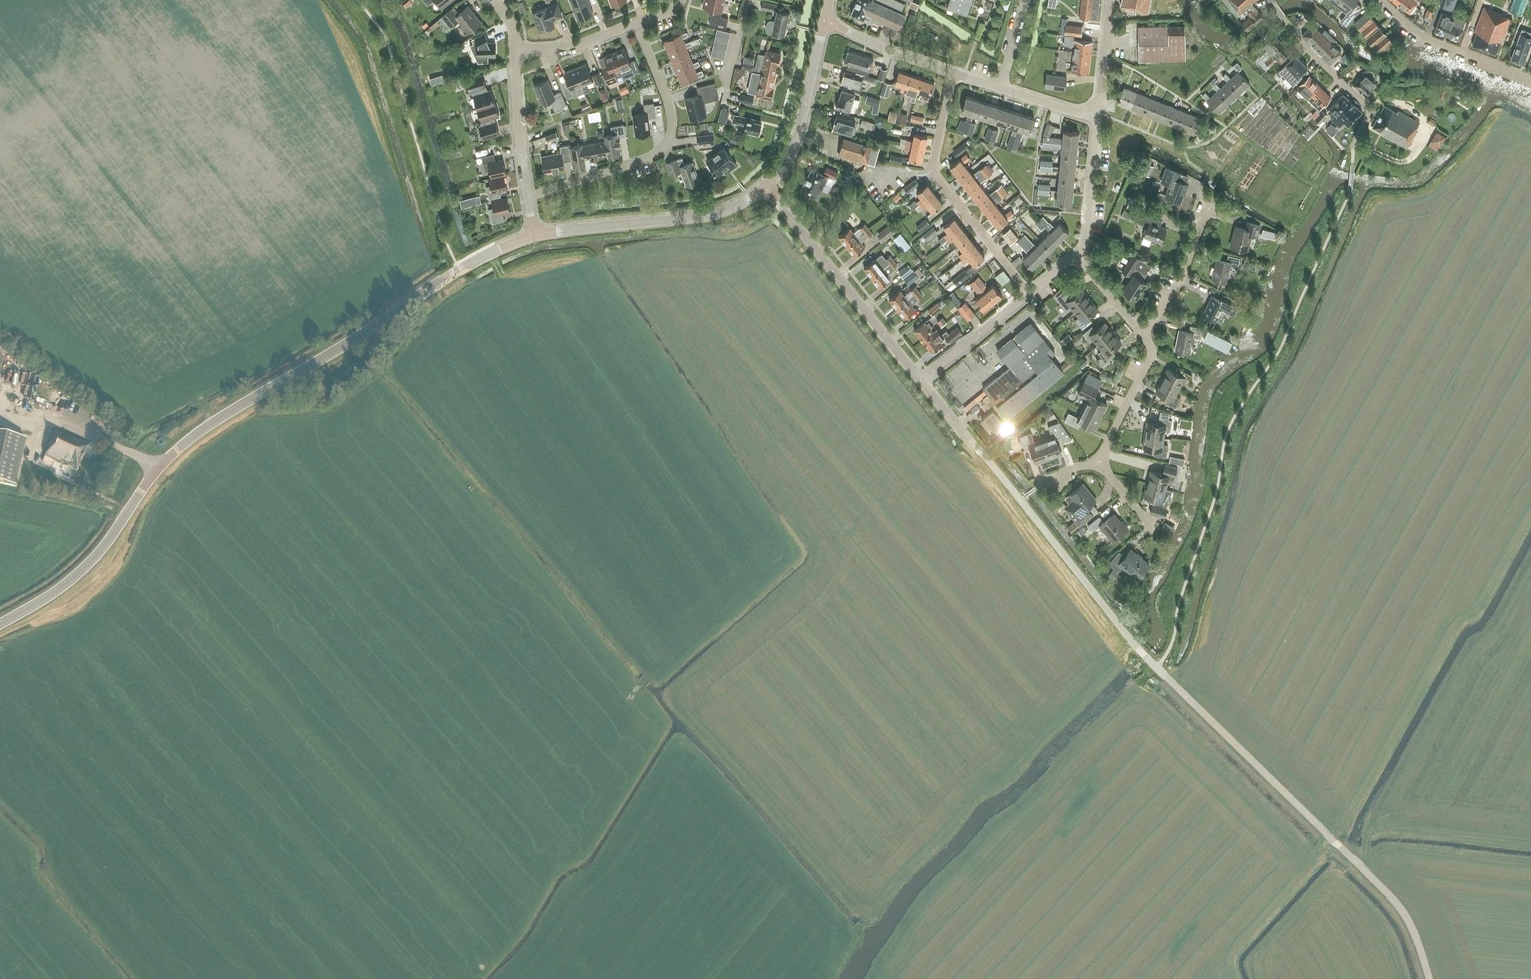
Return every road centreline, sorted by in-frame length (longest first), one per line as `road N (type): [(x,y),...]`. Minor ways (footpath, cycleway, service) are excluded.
road 1 (unclassified): [(1429,978),(1399,906),(1141,651),(922,380)]
road 2 (tertiary): [(0,626),(74,578),(159,469),(196,436),(457,270),(534,235)]
road 3 (residential): [(528,196),(647,159),(666,144),(670,108),(637,23)]
road 4 (residential): [(1029,294),(933,171),(953,73)]
road 5 (unclassified): [(922,380),(765,187)]
road 6 (tertiary): [(534,235),(713,216),(765,187)]
road 7 (residential): [(1354,148),(1369,109),(1271,0)]
road 8 (tertiary): [(765,187),(801,131),(824,23)]
road 9 (unclassified): [(1530,80),(1426,40),(1379,0)]
road 10 (residential): [(1140,333),(1177,289),(1213,200)]
road 11 (unclassified): [(528,196),(515,52)]
road 12 (residential): [(1098,459),(1151,359),(1140,333)]
road 13 (residential): [(1078,255),(1087,242),(1098,118)]
road 14 (residential): [(953,73),(824,23)]
road 15 (residential): [(922,380),(1029,294)]
road 16 (residential): [(515,52),(580,45),(637,23)]

